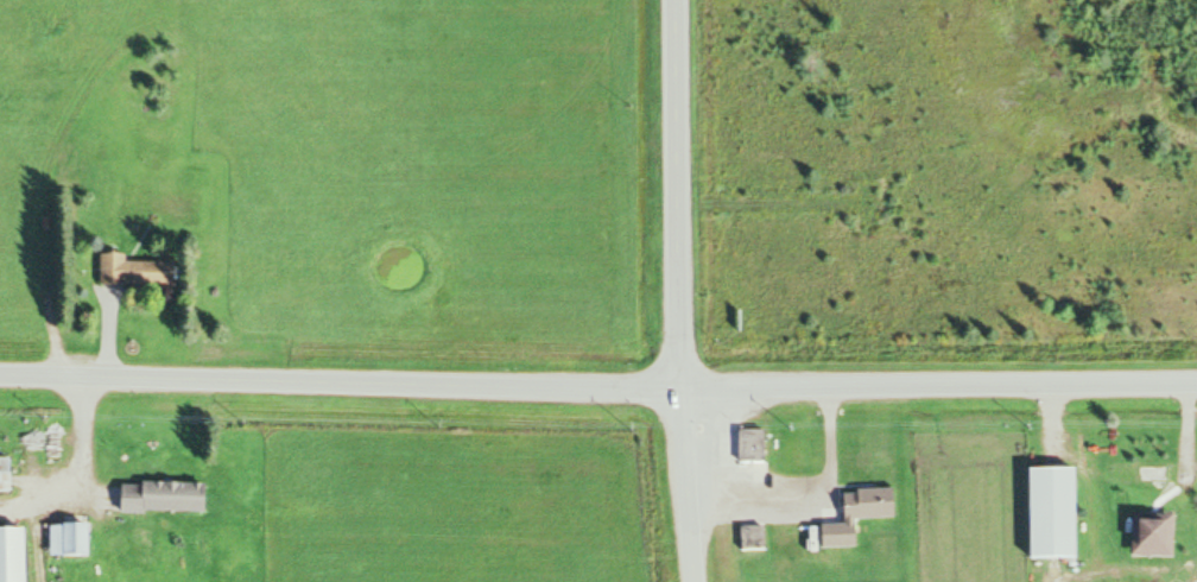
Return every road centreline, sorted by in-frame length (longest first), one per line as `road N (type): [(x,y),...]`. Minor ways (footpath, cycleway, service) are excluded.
road 1 (residential): [(1196,382),(683,385),(0,373)]
road 2 (tertiary): [(695,581),(679,323),(676,0)]

